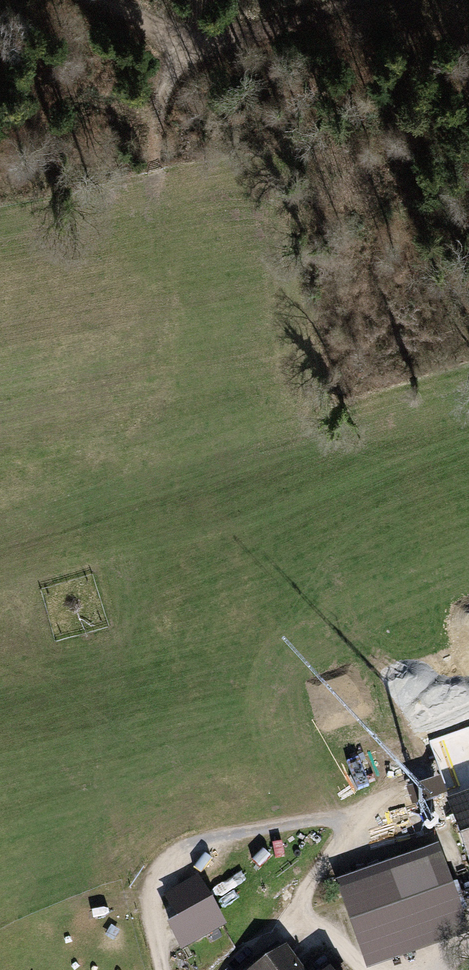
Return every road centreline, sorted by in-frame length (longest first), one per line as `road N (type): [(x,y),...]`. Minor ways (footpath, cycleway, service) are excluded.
road 1 (track): [(229,969),(283,928),(368,804),(468,762)]
road 2 (track): [(111,0),(181,33),(225,36),(271,29),(344,0)]
road 3 (track): [(0,80),(157,112)]

